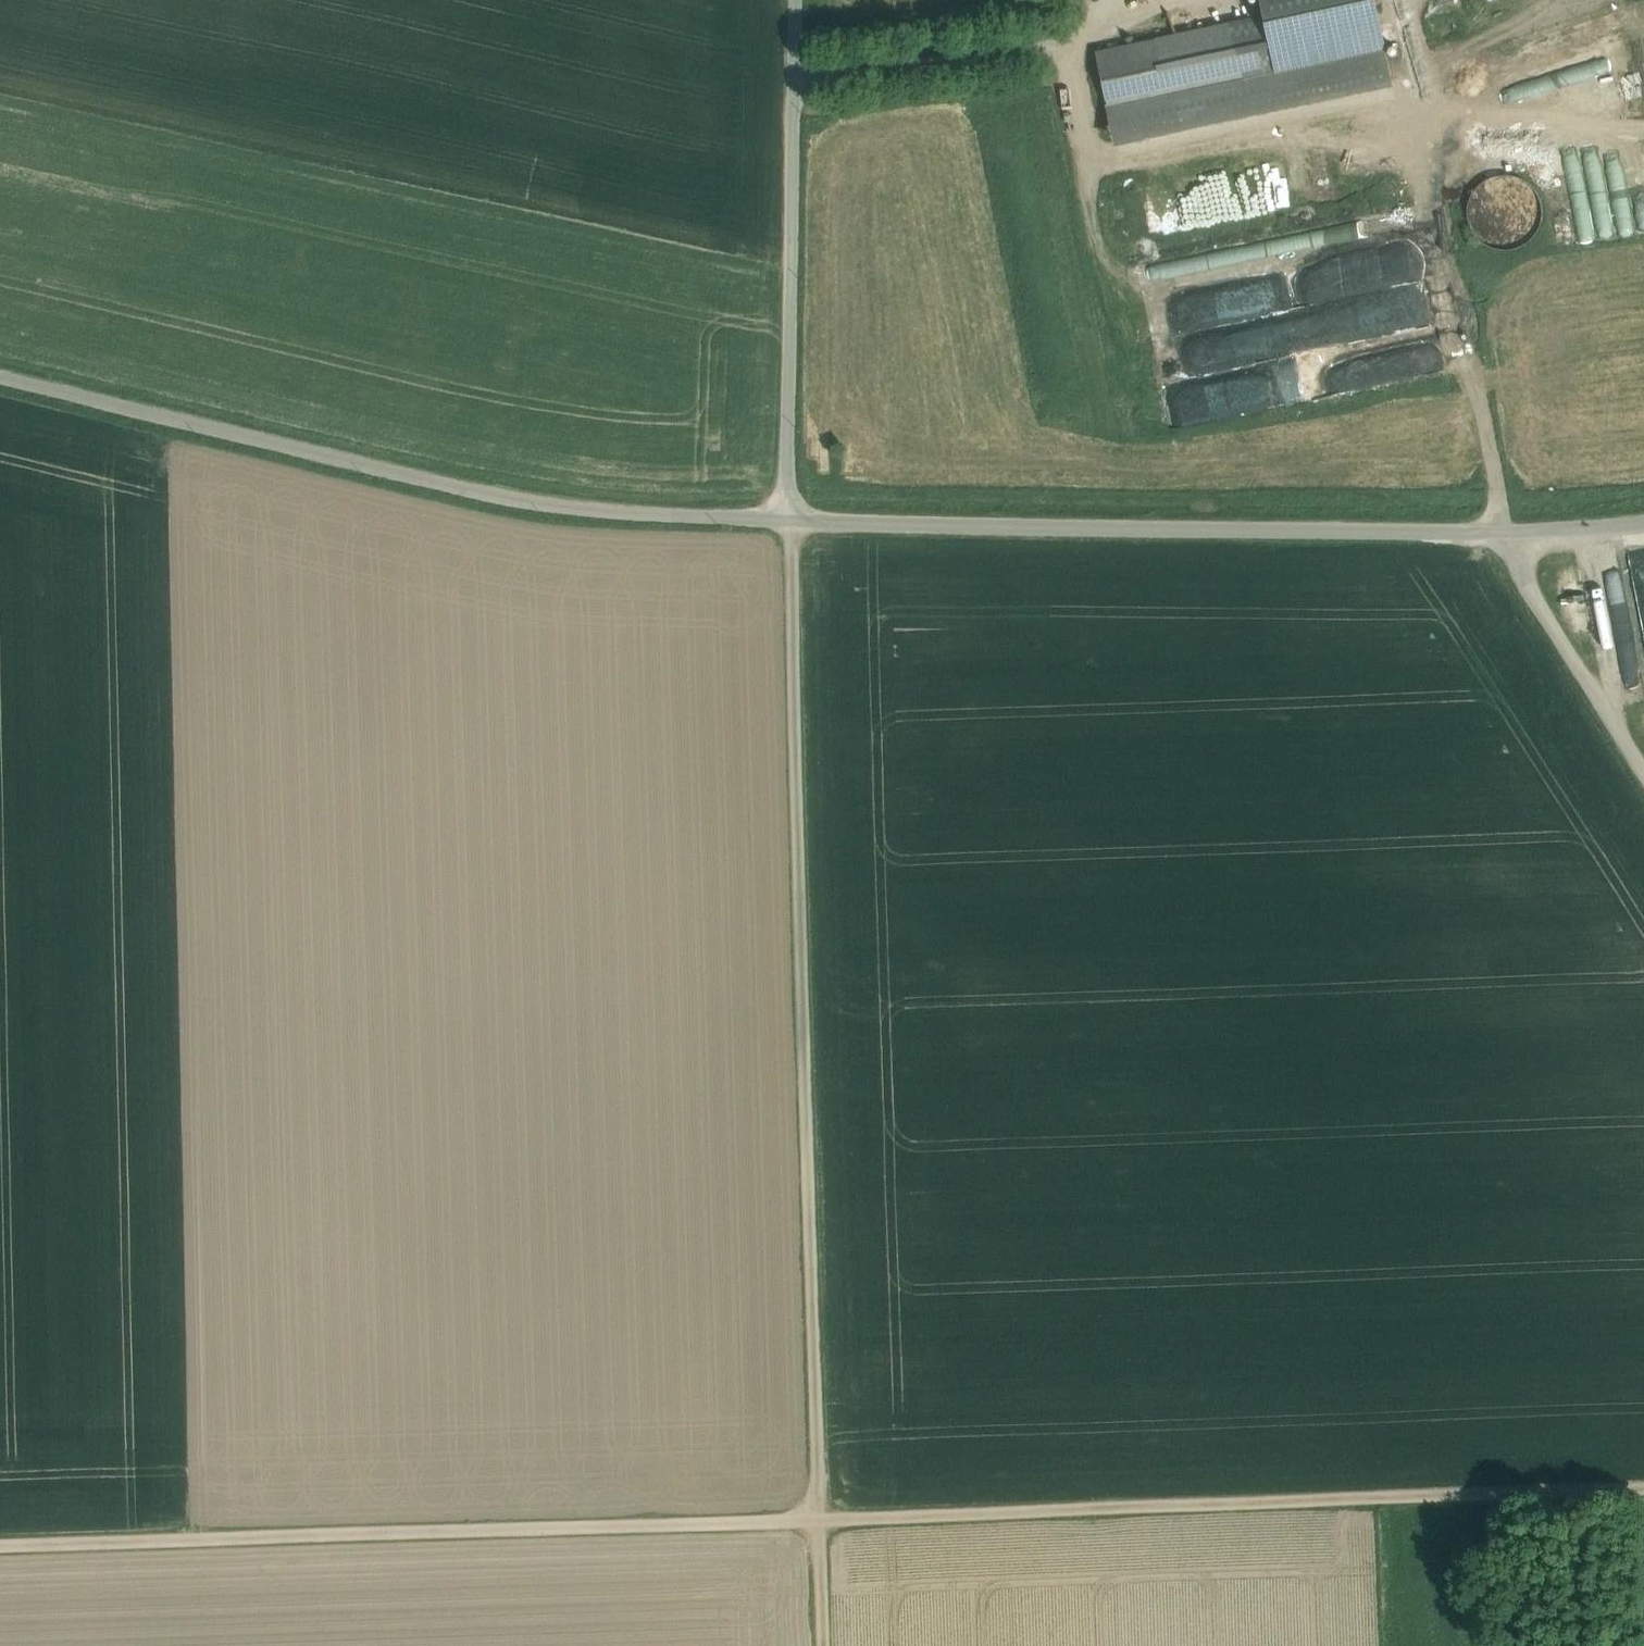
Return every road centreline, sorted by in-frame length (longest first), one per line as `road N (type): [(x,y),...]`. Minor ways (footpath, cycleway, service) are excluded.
road 1 (track): [(0,1536),(1643,1493)]
road 2 (track): [(823,1645),(791,512)]
road 3 (track): [(791,512),(1517,534),(1643,521)]
road 4 (track): [(0,375),(543,497),(645,510),(791,512)]
road 5 (track): [(791,512),(800,0)]
road 6 (track): [(1128,8),(1067,57),(798,89)]
road 7 (track): [(1643,753),(1522,556),(1517,534)]

